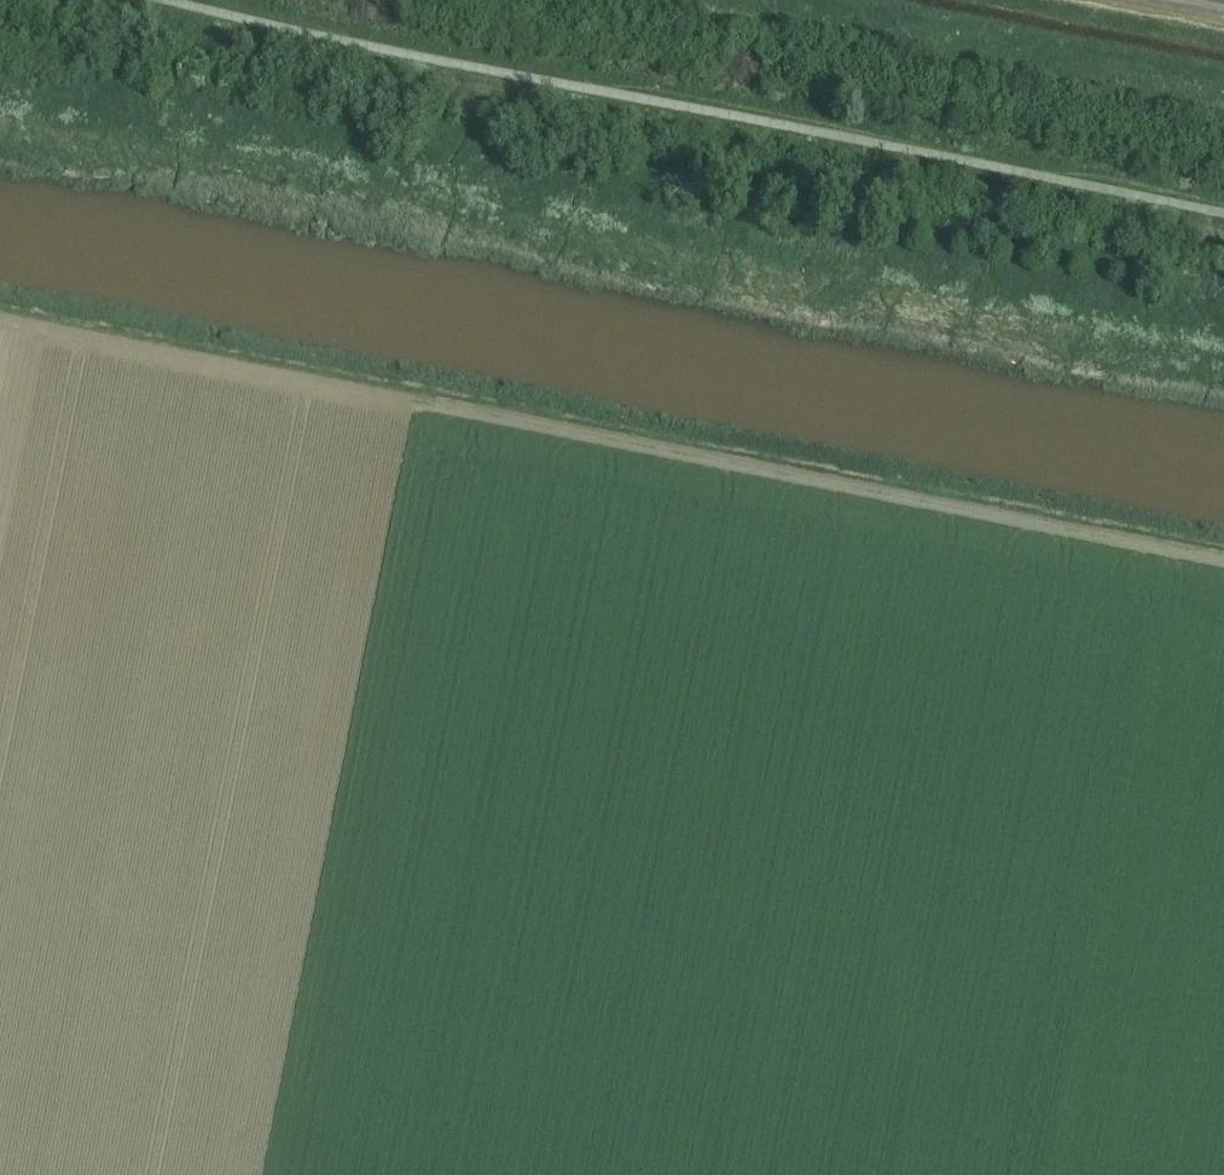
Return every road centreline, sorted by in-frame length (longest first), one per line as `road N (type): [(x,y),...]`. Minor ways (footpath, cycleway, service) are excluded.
road 1 (track): [(1223,30),(1067,0)]

